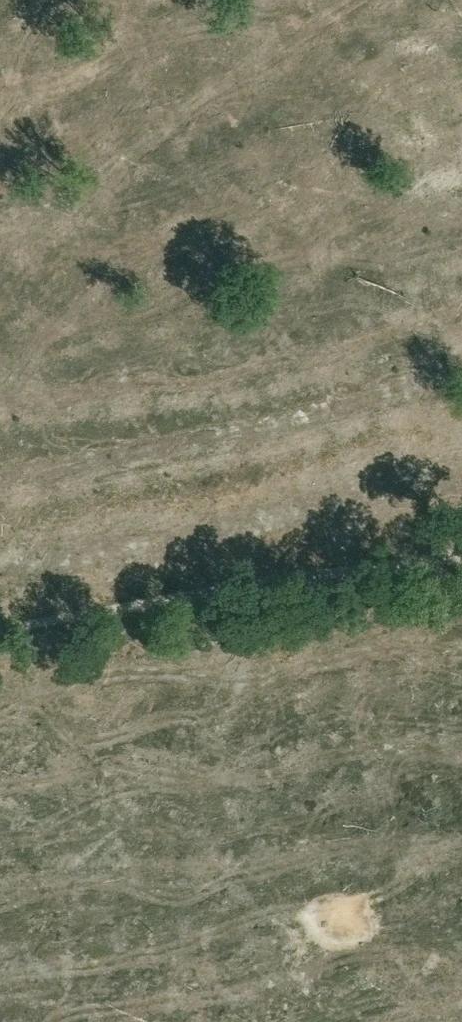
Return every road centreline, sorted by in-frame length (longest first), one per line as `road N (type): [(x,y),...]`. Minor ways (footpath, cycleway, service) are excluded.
road 1 (track): [(461,554),(0,628)]

